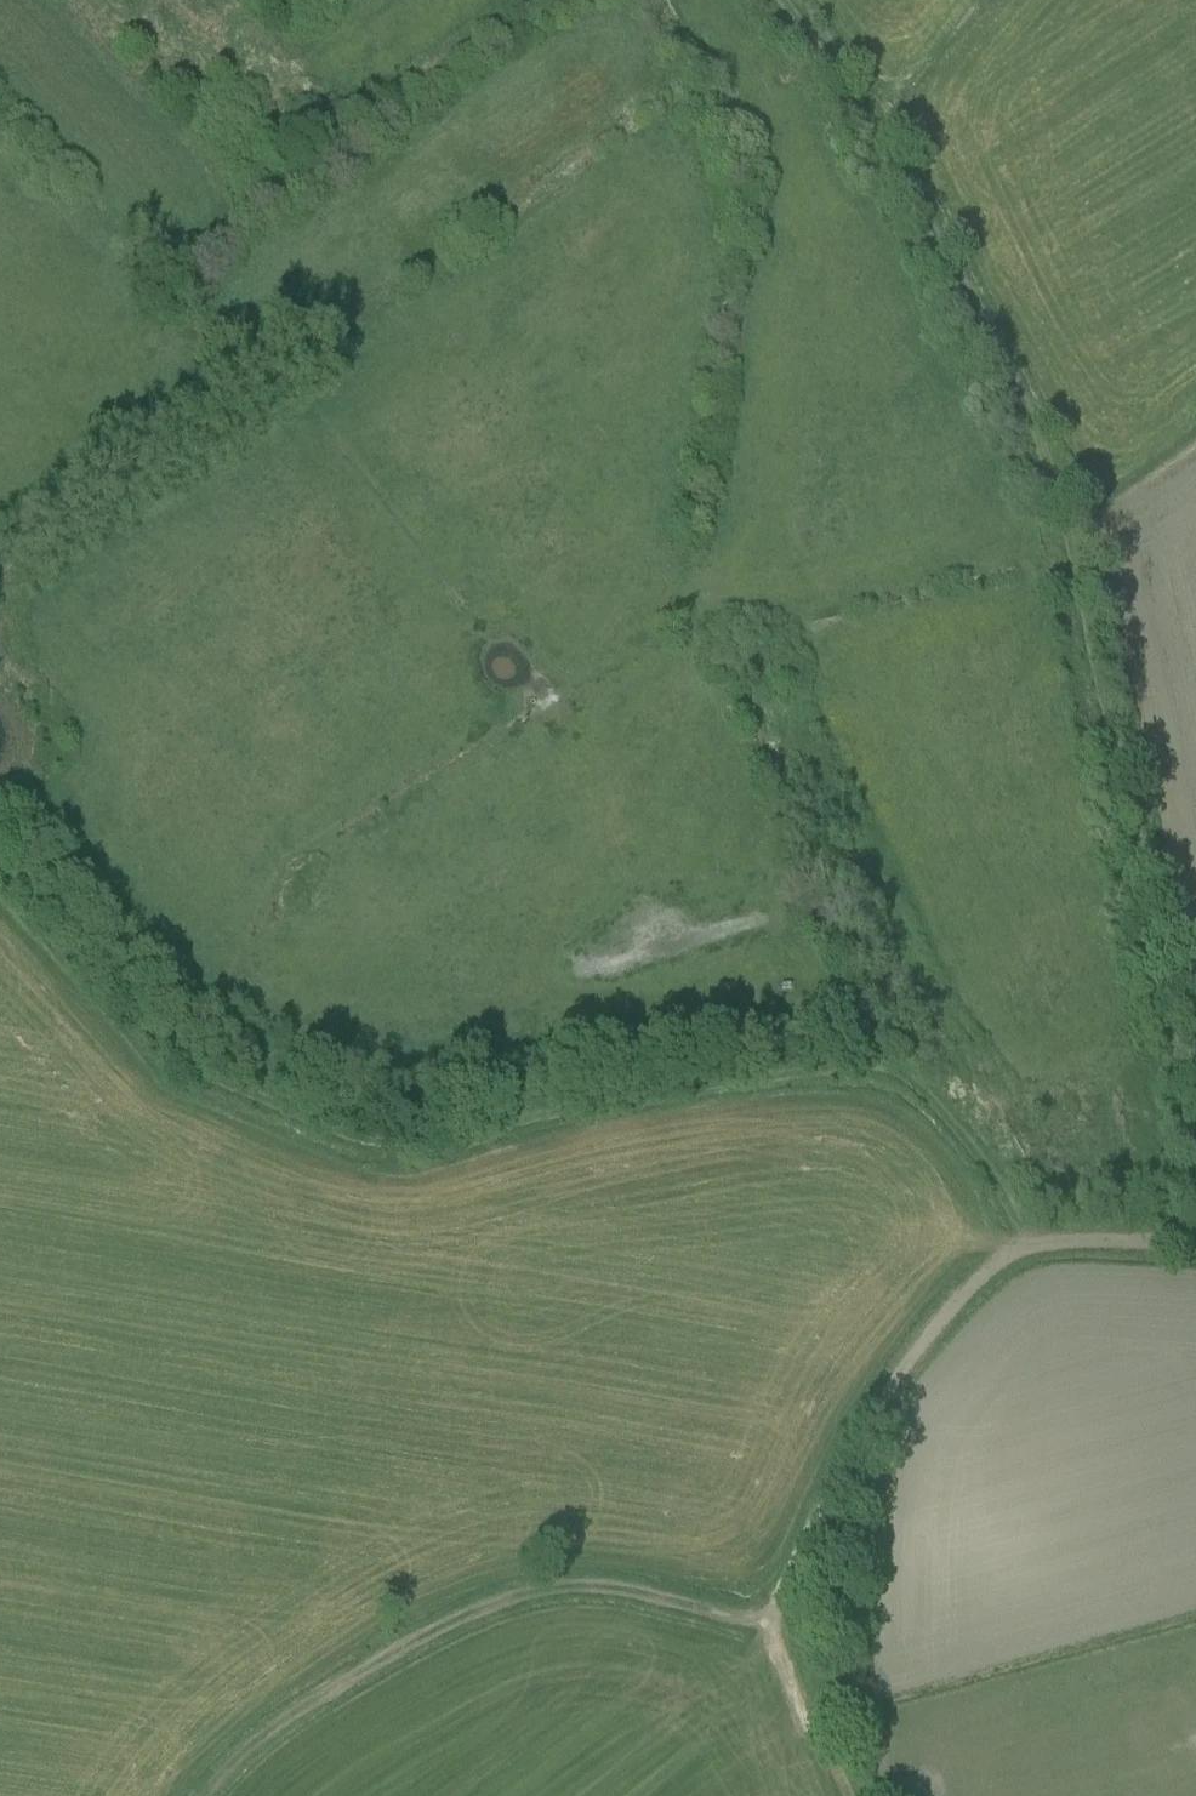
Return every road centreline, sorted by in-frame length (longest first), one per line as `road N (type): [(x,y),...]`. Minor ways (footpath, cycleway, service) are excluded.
road 1 (track): [(784,0),(982,316),(1048,459),(1195,1121)]
road 2 (track): [(1195,1245),(1088,1239),(1034,1245),(979,1276),(879,1405),(788,1588),(774,1607),(747,1618)]
road 3 (track): [(204,1795),(290,1715),(498,1603),(607,1587),(747,1618)]

